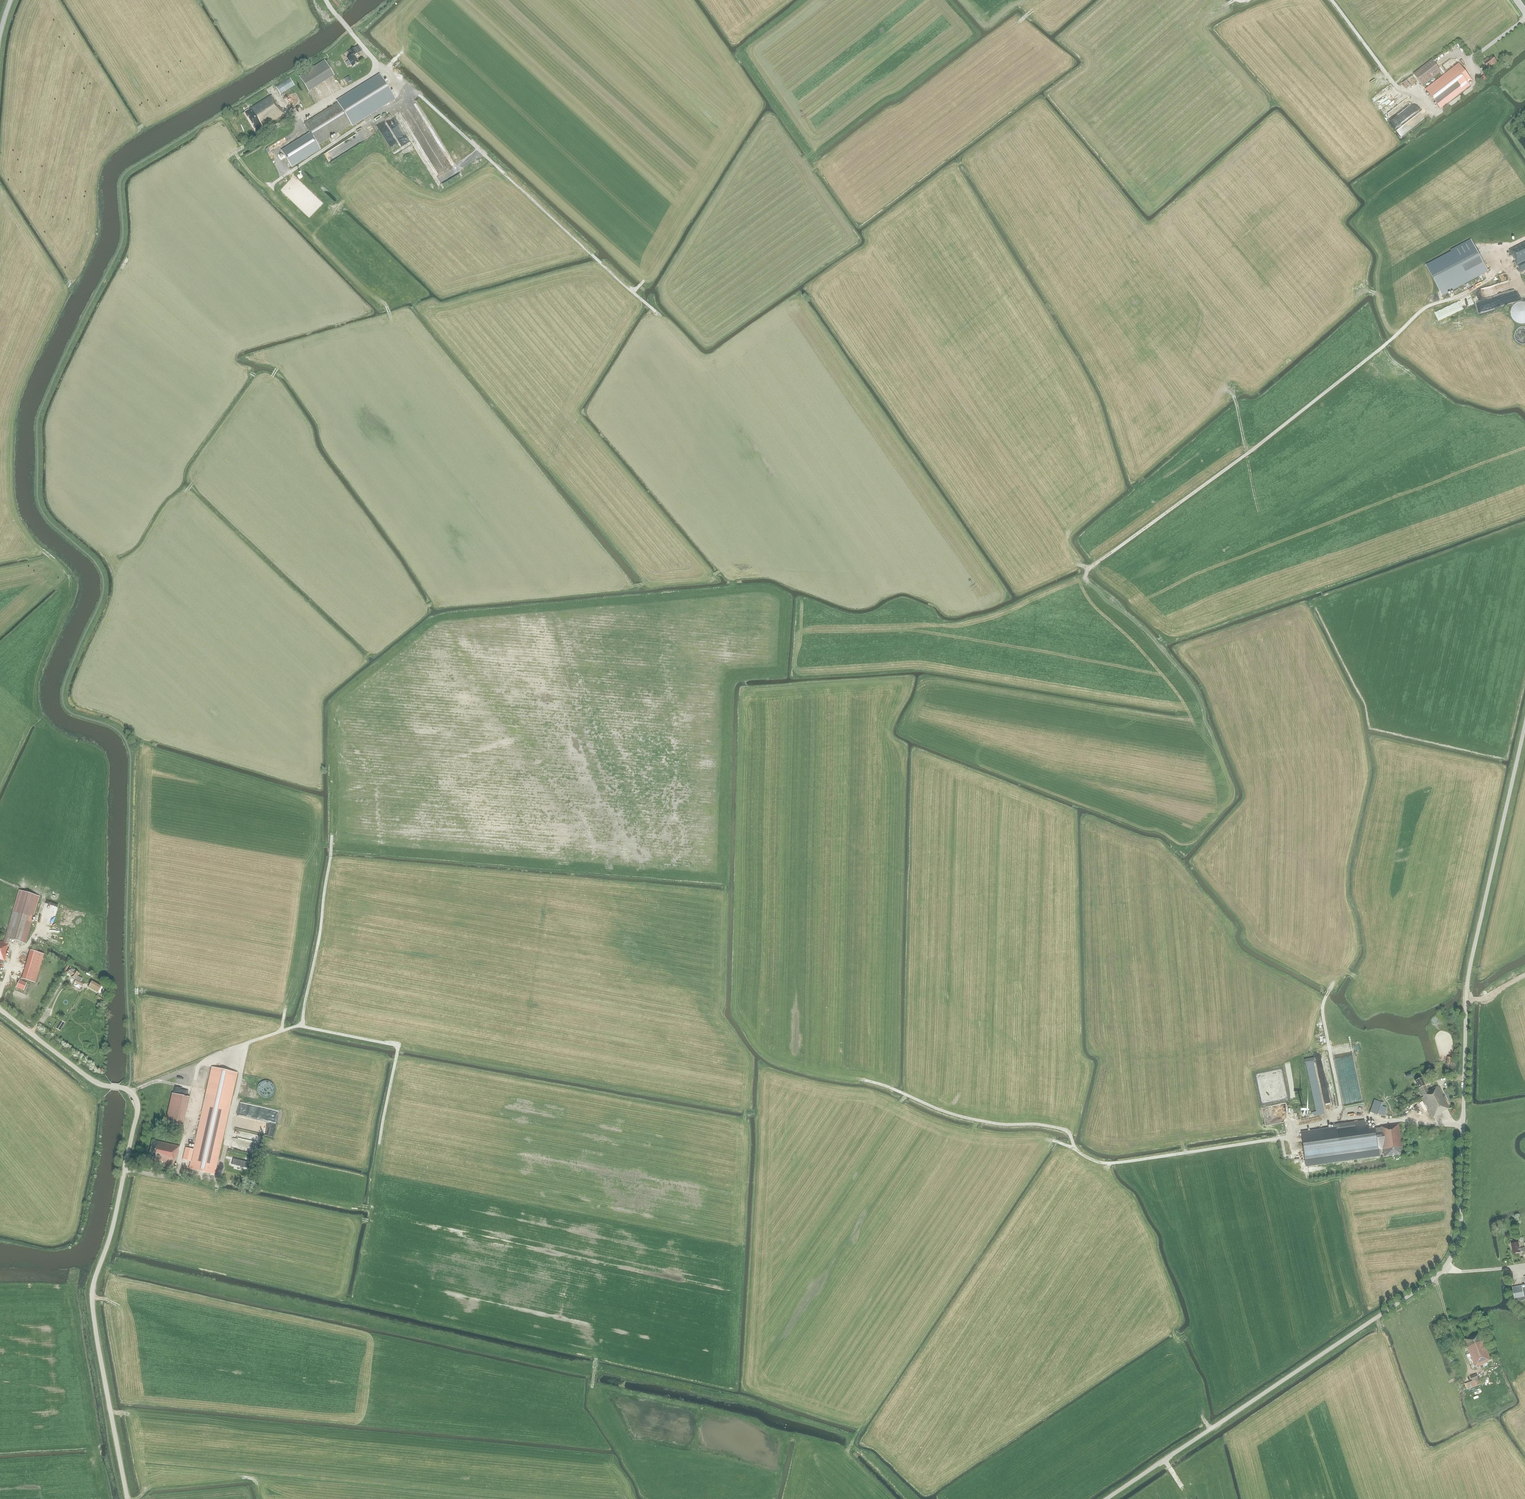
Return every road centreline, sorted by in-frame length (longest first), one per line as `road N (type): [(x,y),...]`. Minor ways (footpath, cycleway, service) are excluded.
road 1 (tertiary): [(1107,1498),(1429,1282),(1453,1255),(1461,1220),(1469,971),(1524,727)]
road 2 (track): [(100,1263),(742,1400),(849,1435),(914,1498)]
road 3 (tertiary): [(128,1498),(92,1297),(137,1099),(90,1078),(0,1009)]
road 4 (track): [(1513,244),(1501,251),(1507,264),(1490,278),(1423,308),(1091,568)]
road 5 (track): [(1053,1141),(1076,1148),(1056,1128),(956,1115),(852,1078)]
road 6 (track): [(1190,1333),(1178,1339),(1171,1329),(1149,1230),(1110,1163)]
road 7 (track): [(1110,1163),(1292,1136),(1297,1127)]
road 8 (track): [(1335,980),(1323,1012),(1343,1119)]

